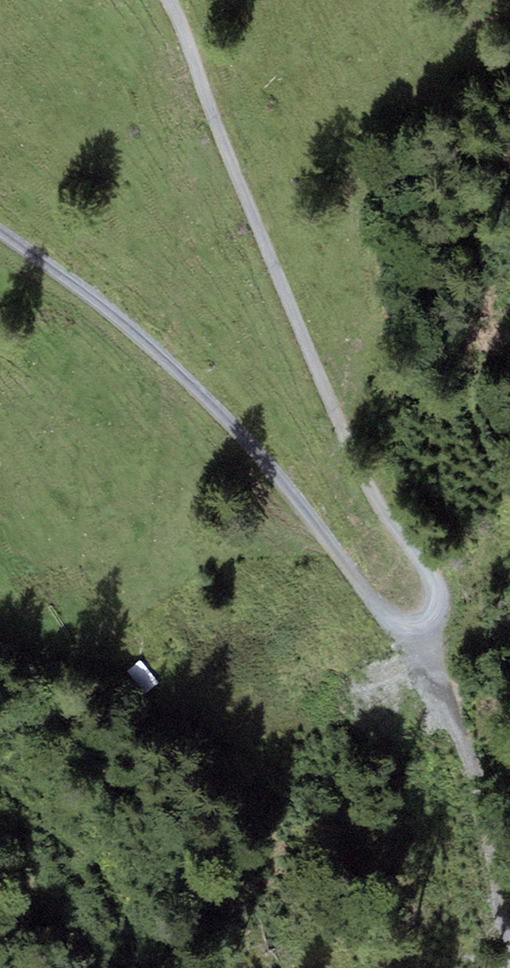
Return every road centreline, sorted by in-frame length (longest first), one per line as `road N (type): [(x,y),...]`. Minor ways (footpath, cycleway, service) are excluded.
road 1 (track): [(390,524),(434,581),(435,604),(423,620),(404,624),(382,615),(210,401),(90,295),(0,232)]
road 2 (track): [(390,524),(347,445),(168,0)]
road 3 (track): [(0,790),(58,827),(98,867),(143,967)]

